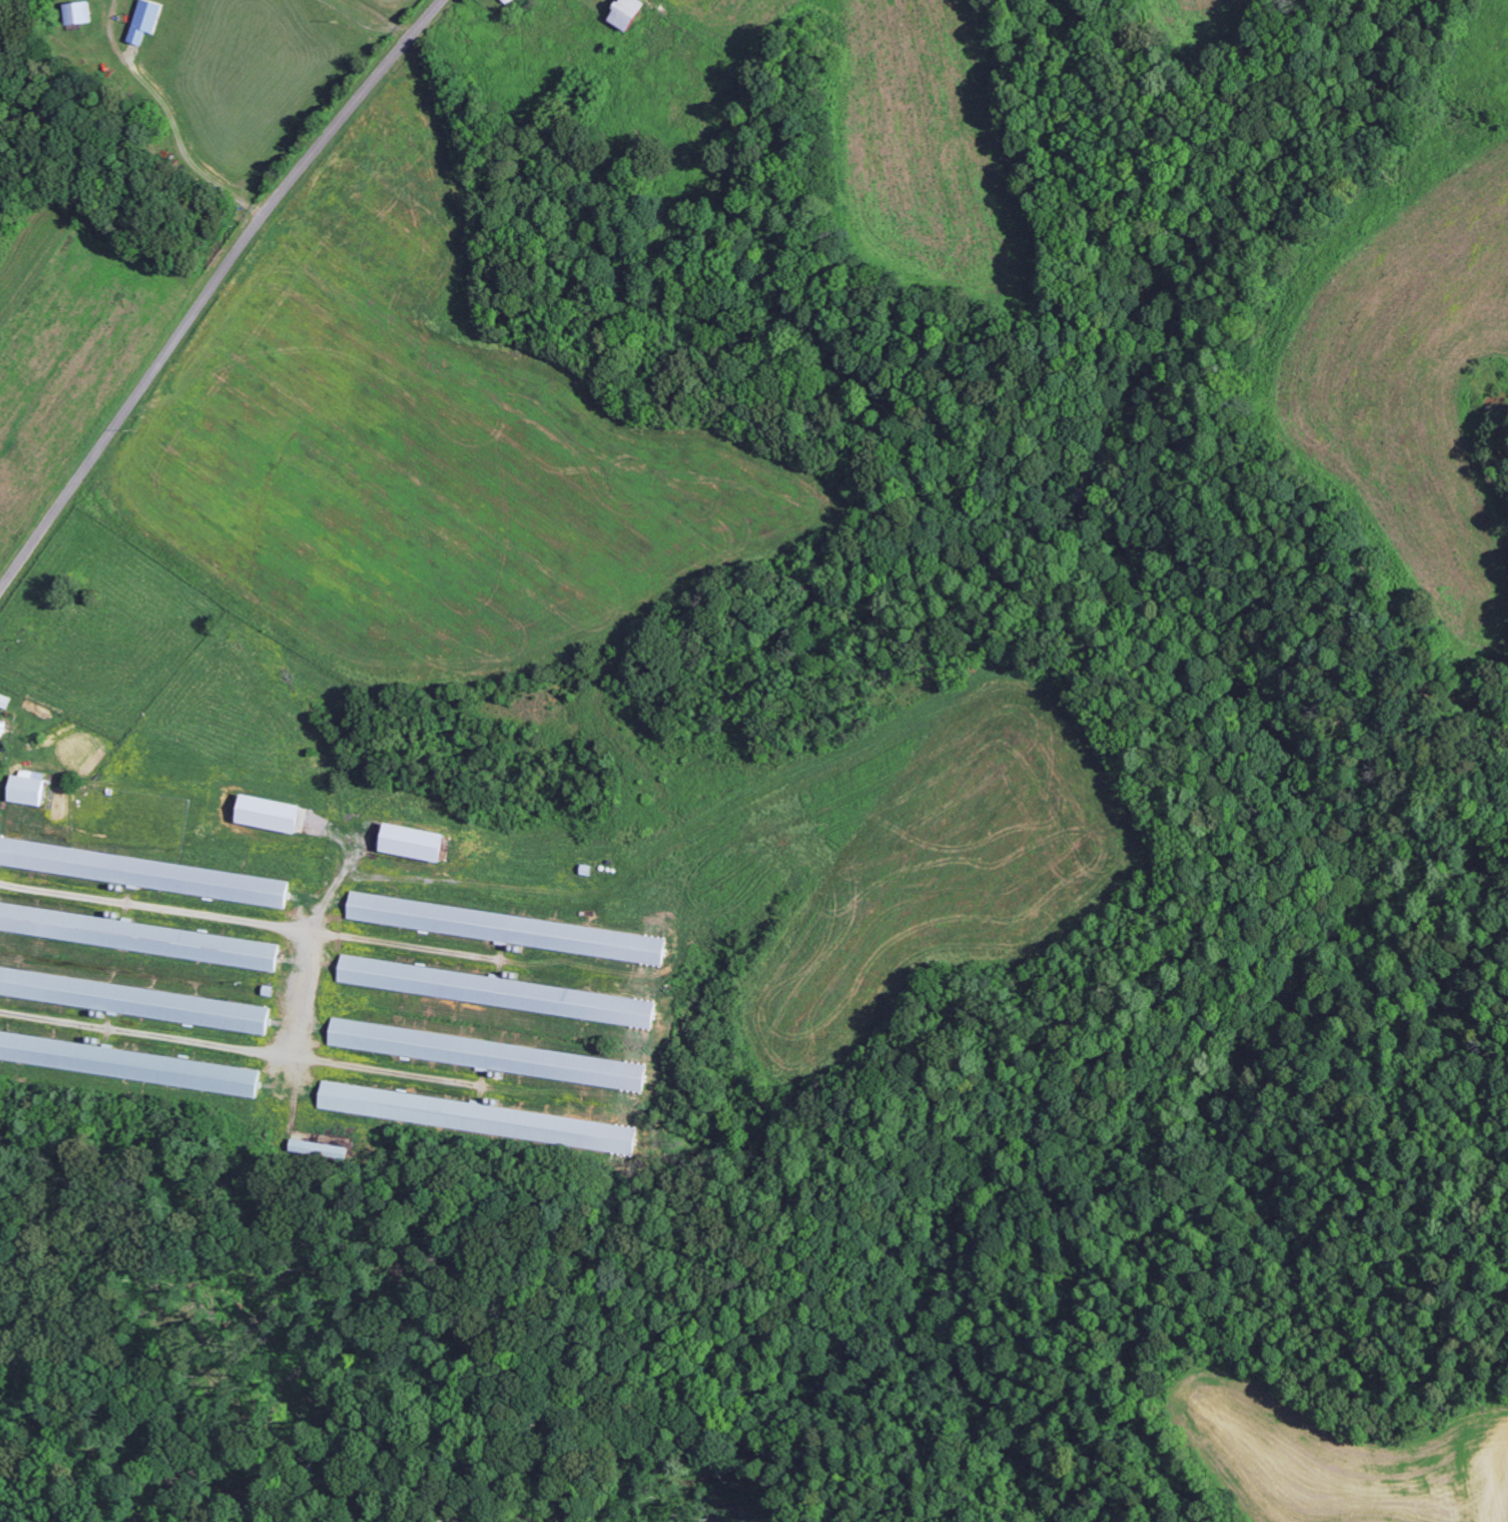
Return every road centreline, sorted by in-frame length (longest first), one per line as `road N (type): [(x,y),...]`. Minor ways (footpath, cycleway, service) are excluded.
road 1 (residential): [(0,593),(246,239),(443,0)]

